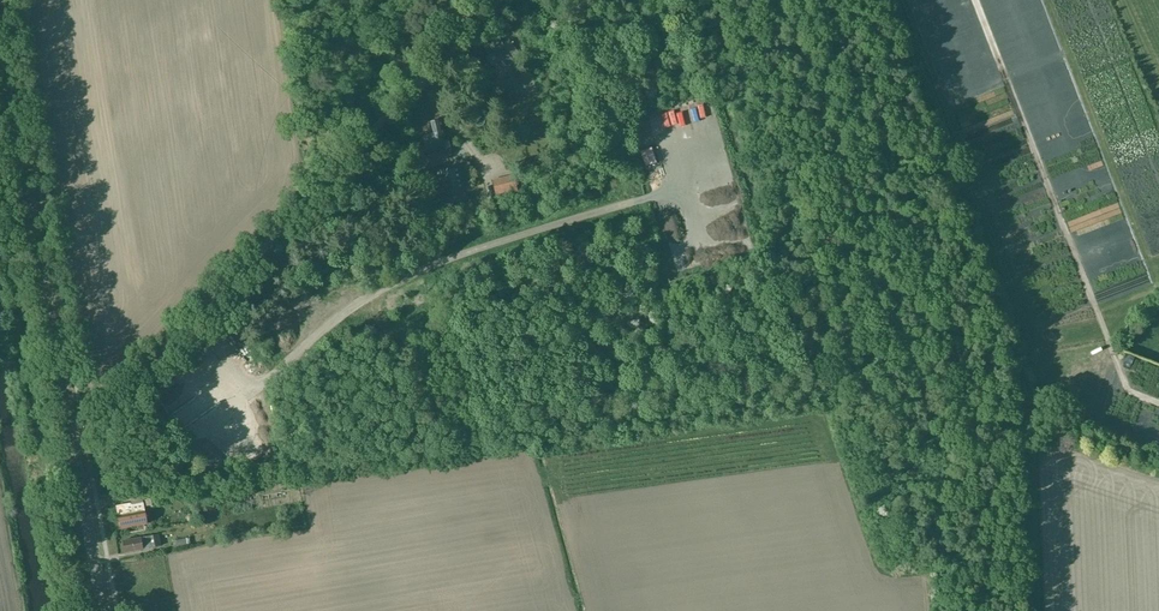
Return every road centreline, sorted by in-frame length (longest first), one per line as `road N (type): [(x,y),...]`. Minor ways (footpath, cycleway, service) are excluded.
road 1 (unclassified): [(70,427),(101,415),(499,2)]
road 2 (tertiary): [(70,427),(0,54)]
road 3 (tertiary): [(104,610),(70,427)]

